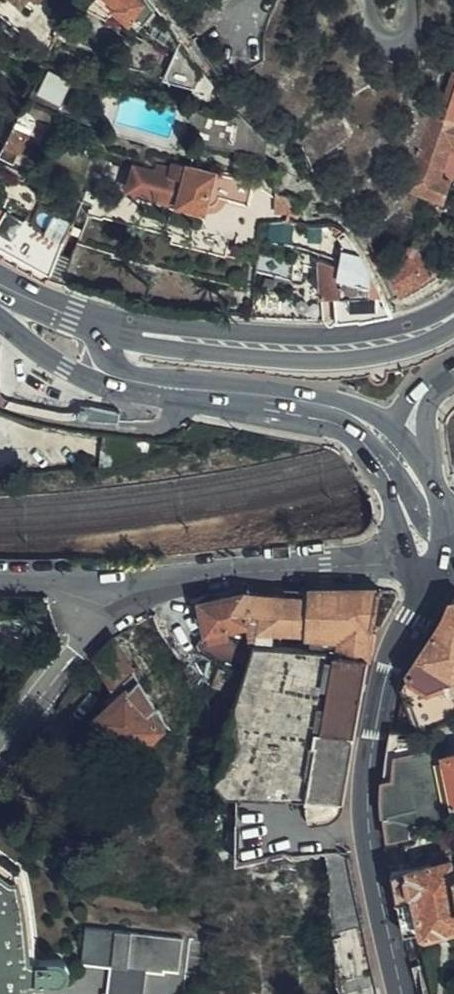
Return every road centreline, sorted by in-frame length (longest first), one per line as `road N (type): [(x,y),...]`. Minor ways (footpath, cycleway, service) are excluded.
road 1 (secondary): [(402,993),(366,785),(383,690),(432,579),(433,543)]
road 2 (secondary): [(107,331),(240,348),(349,350),(411,336),(453,315)]
road 3 (tertiary): [(102,600),(166,579),(433,543)]
road 4 (secondary): [(128,380),(338,413),(397,442)]
road 5 (tertiary): [(102,600),(0,751)]
road 6 (secondary): [(0,317),(67,366),(128,380)]

